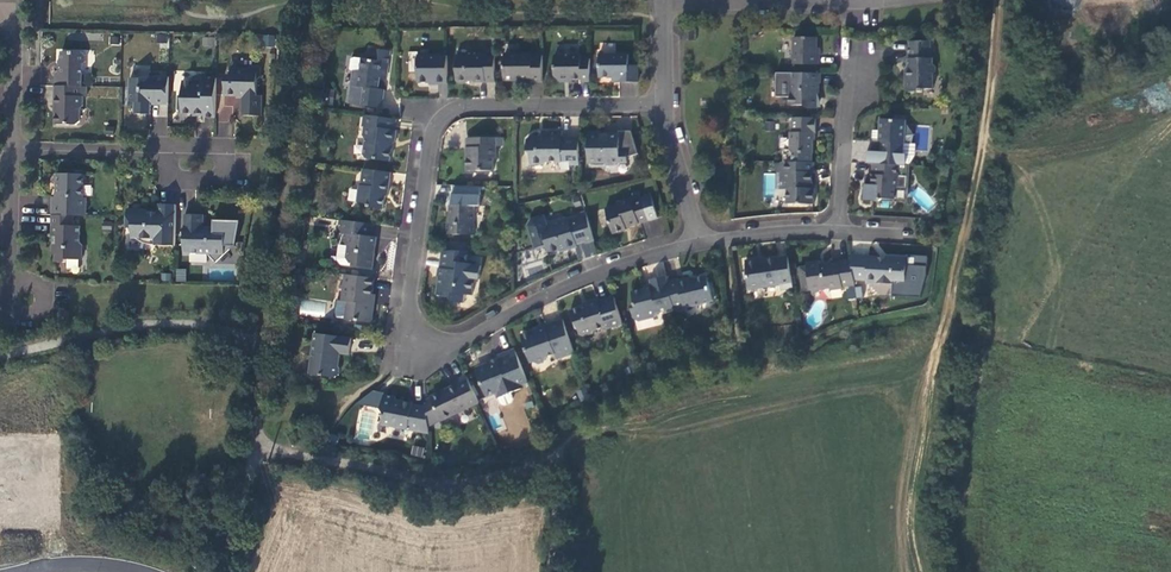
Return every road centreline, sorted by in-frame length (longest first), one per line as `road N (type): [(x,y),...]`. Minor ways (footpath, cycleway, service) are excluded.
road 1 (residential): [(664,107),(449,108),(434,125),(407,317),(411,352),(428,359),(586,279),(698,244)]
road 2 (residential): [(843,232),(851,59)]
road 3 (residential): [(14,146),(168,146)]
road 4 (residential): [(168,146),(221,148),(228,164),(223,177),(206,182),(179,182),(167,167)]
road 5 (residential): [(698,244),(843,232)]
road 6 (residential): [(664,107),(698,244)]
road 7 (unclassified): [(211,571),(257,448)]

